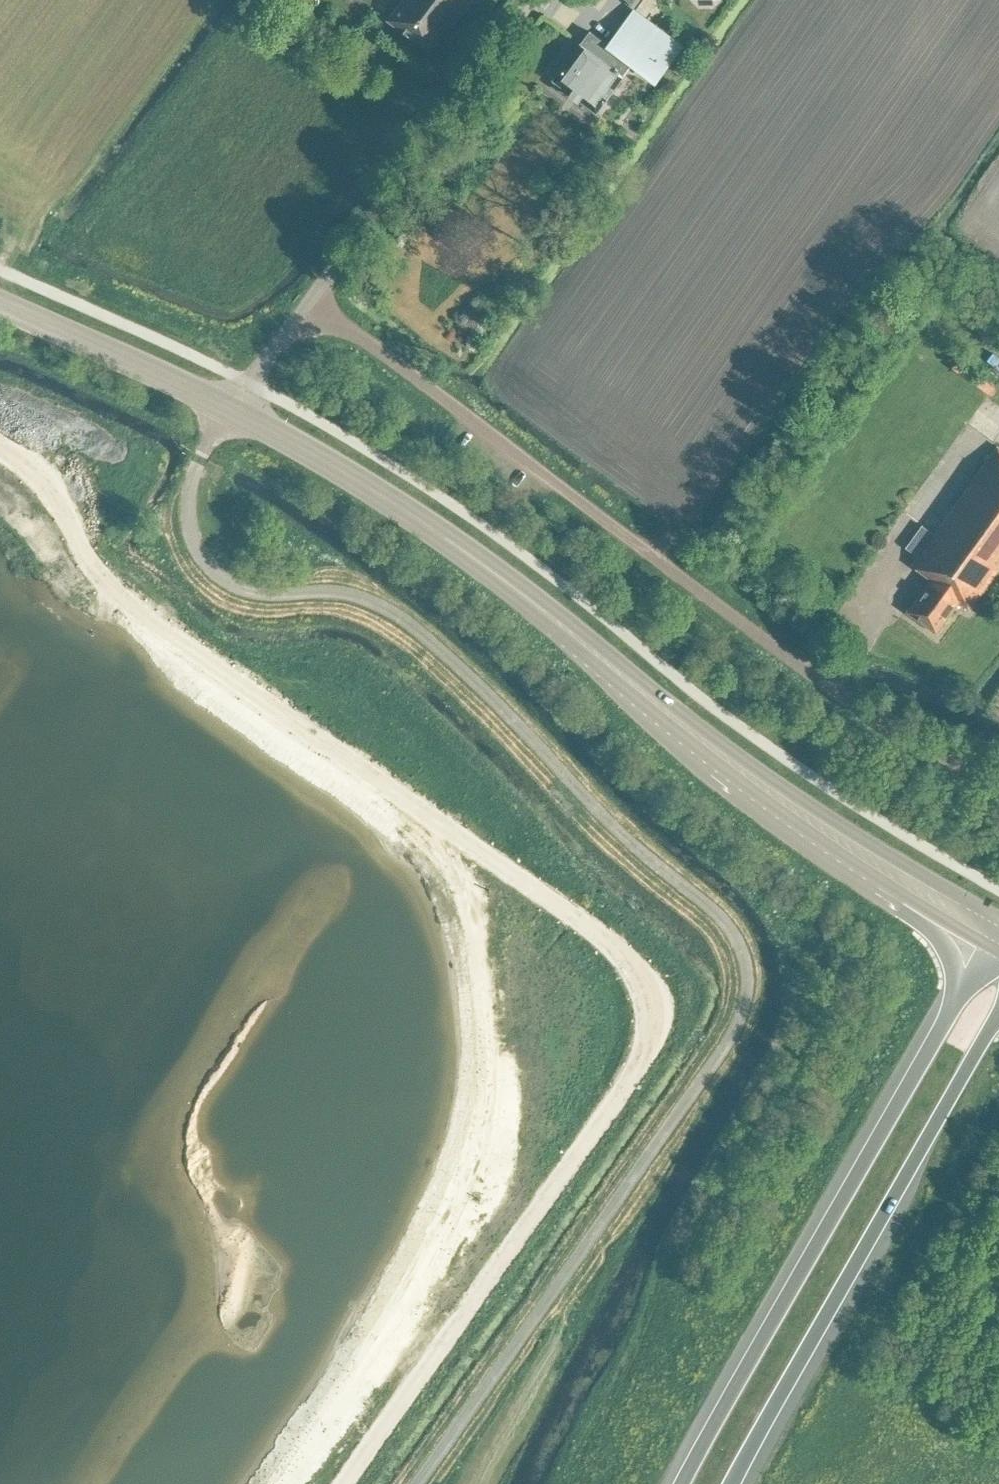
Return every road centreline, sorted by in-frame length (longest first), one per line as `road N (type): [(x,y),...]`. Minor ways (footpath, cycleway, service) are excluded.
road 1 (unclassified): [(230,409),(199,459),(182,515),(198,558),(232,587),(289,599),(348,596),(402,614),(737,938),(745,989),(727,1041),(415,1483)]
road 2 (track): [(0,441),(45,479),(108,581),(601,935),(638,966),(651,996),(644,1057),(341,1483)]
road 3 (secondary): [(993,931),(837,838),(694,736),(422,523),(230,409)]
road 4 (unclassified): [(303,305),(724,618),(998,778)]
road 5 (motorway): [(993,931),(681,1483)]
road 6 (motorway): [(733,1483),(998,1008)]
road 7 (unclassified): [(303,305),(522,0)]
road 8 (secondary): [(230,409),(0,308)]

